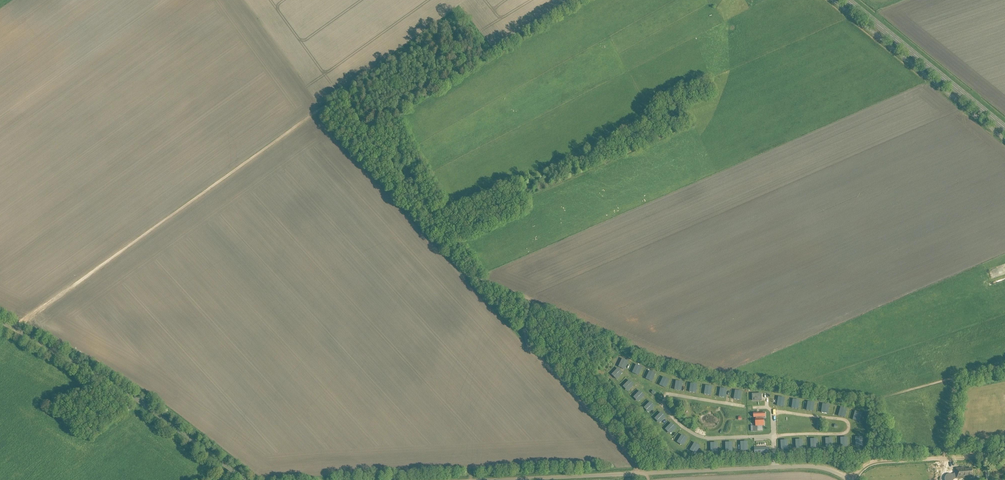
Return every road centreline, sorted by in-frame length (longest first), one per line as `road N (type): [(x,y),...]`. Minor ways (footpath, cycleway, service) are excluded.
road 1 (track): [(536,304),(462,270),(401,157),(371,145),(340,102),(14,329)]
road 2 (track): [(956,378),(853,398),(670,364),(536,304)]
road 3 (unclassified): [(850,479),(813,466),(497,479)]
road 4 (unclassified): [(245,479),(129,394),(0,322)]
road 5 (track): [(649,479),(527,343),(536,304)]
road 6 (unclassified): [(1004,140),(833,0)]
road 7 (primary): [(1004,129),(847,0)]

